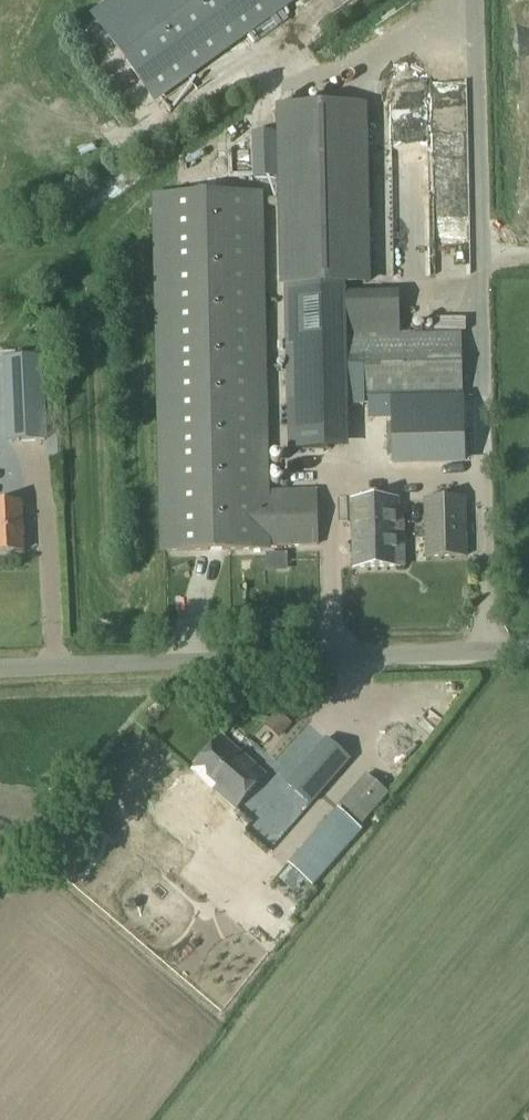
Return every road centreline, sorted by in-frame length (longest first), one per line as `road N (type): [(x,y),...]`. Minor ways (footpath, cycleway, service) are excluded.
road 1 (unclassified): [(0,669),(528,653)]

